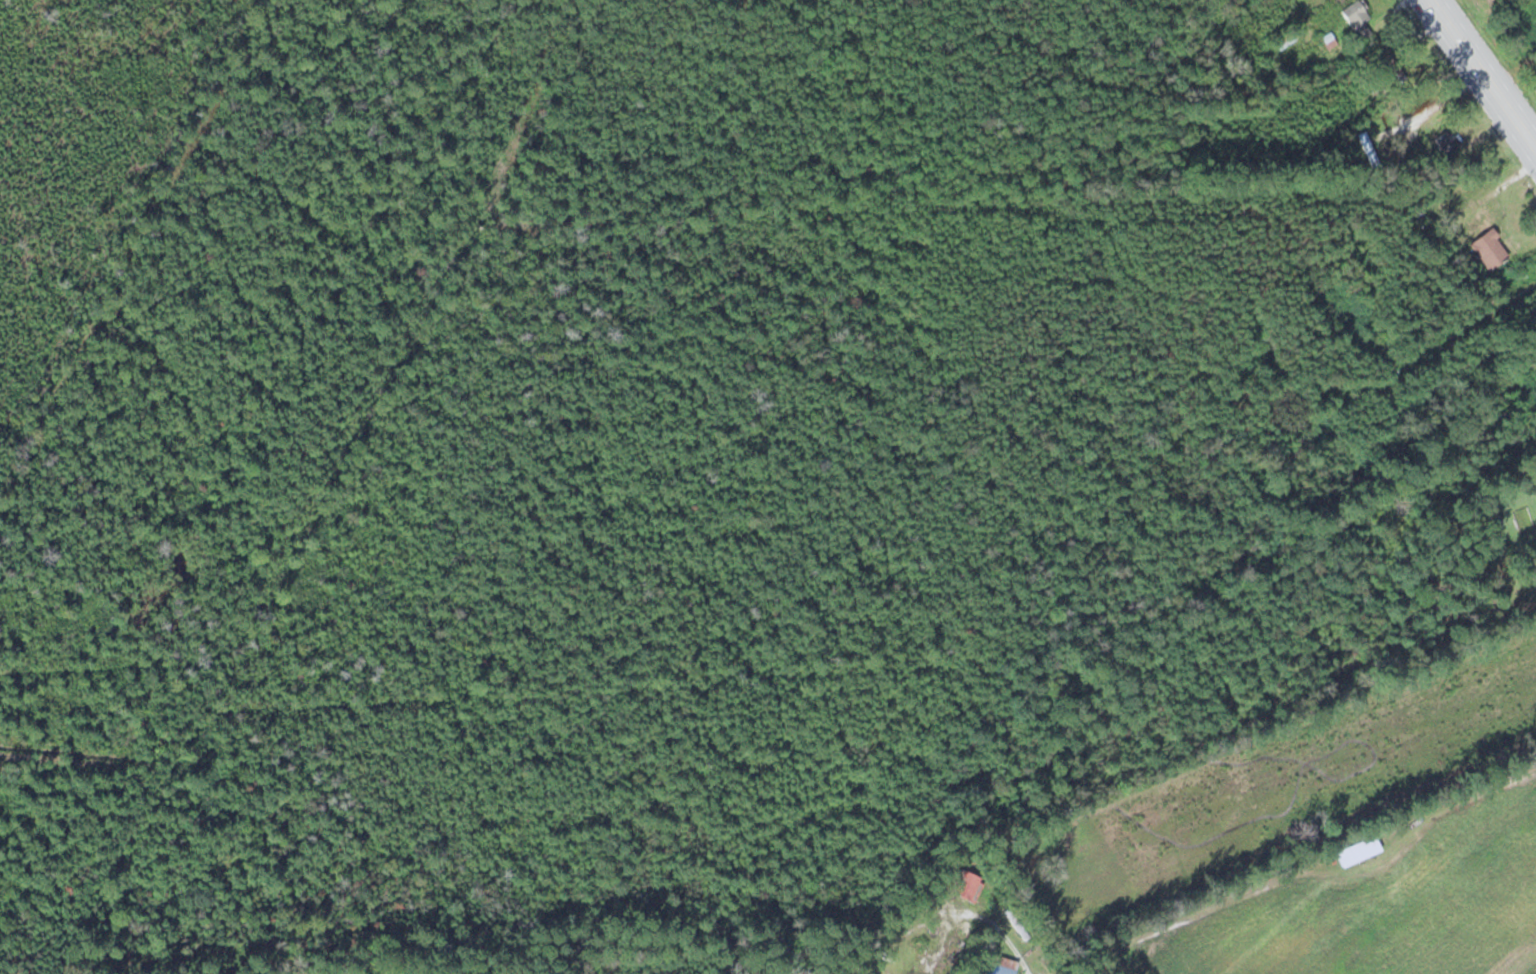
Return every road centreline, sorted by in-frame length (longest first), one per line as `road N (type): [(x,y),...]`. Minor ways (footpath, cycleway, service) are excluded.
road 1 (trunk): [(1535,138),(1438,0)]

